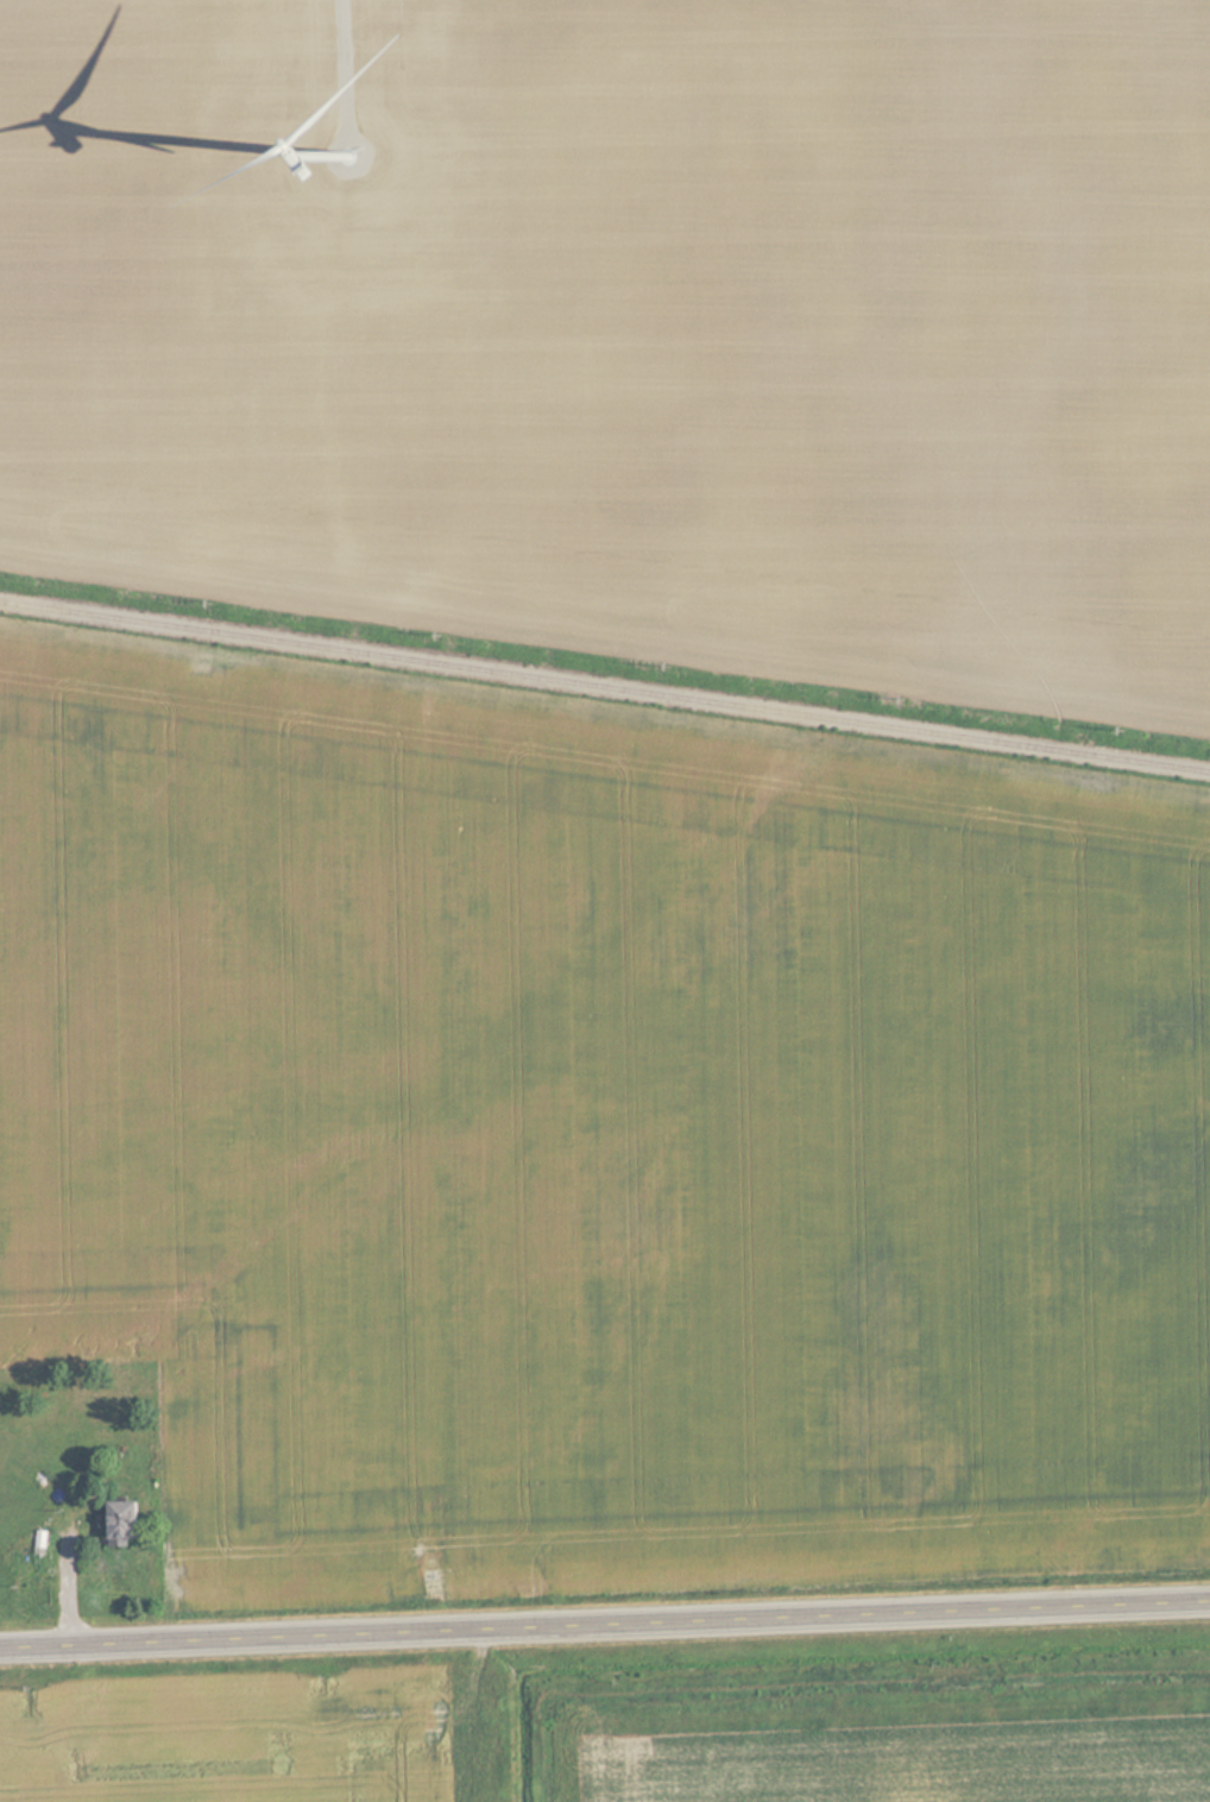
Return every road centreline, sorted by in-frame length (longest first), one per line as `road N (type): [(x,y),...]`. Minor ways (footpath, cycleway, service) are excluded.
road 1 (primary): [(0,1647),(1209,1600)]

